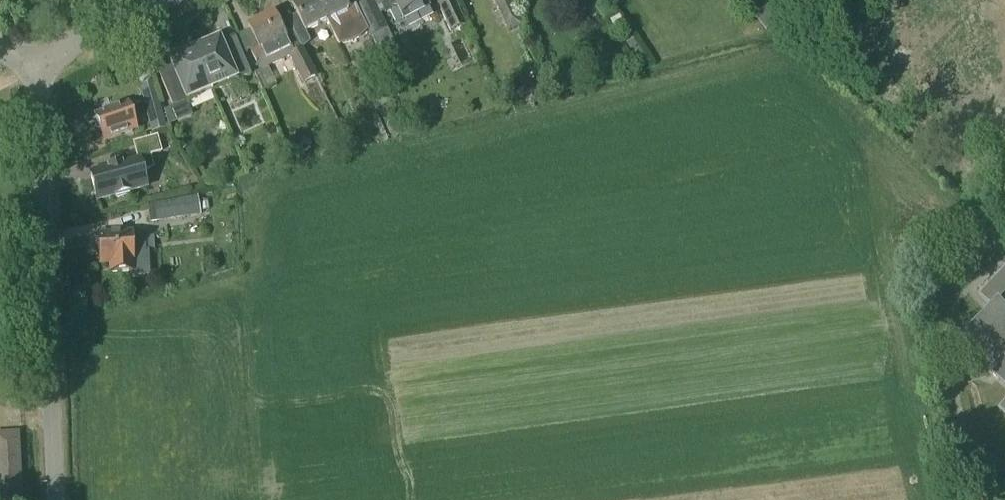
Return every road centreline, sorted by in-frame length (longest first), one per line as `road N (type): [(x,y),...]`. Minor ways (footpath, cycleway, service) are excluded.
road 1 (unclassified): [(55,499),(37,69)]
road 2 (residential): [(37,69),(159,0)]

